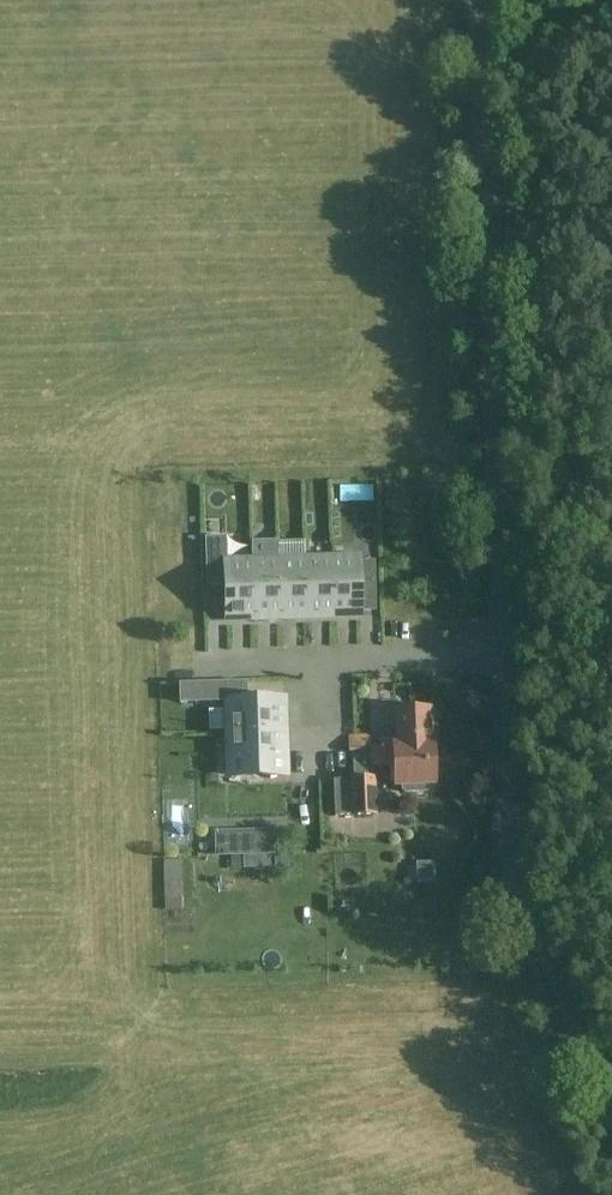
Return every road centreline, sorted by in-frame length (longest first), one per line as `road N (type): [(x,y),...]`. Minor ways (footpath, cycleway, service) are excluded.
road 1 (unclassified): [(611,1098),(520,883),(507,824),(477,0)]

